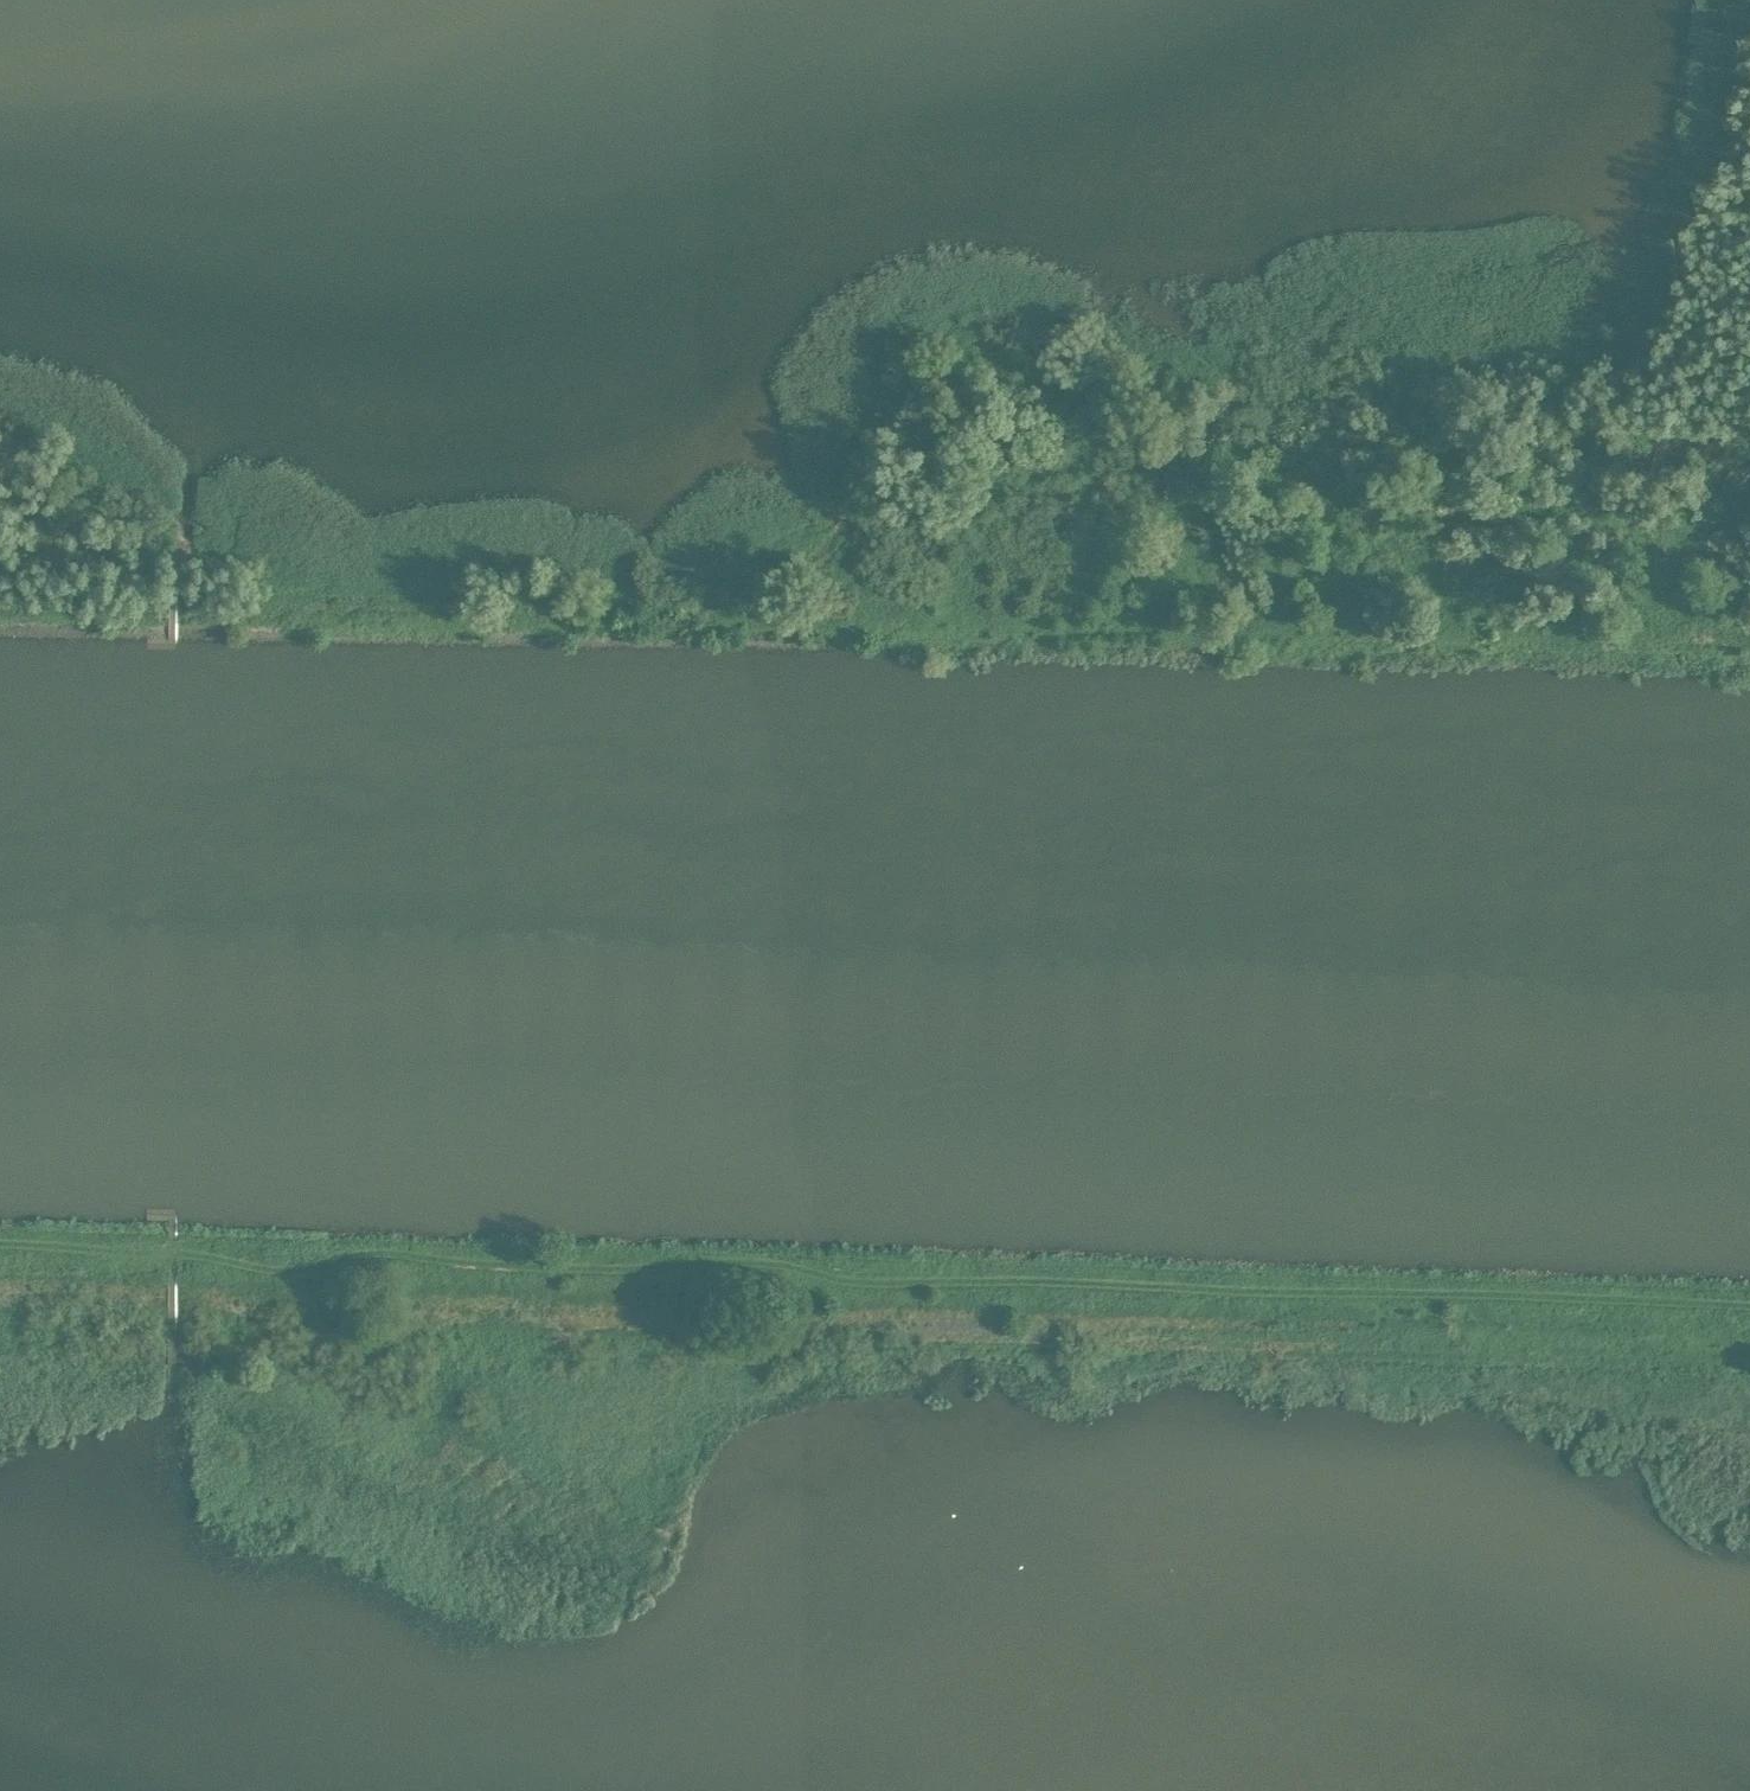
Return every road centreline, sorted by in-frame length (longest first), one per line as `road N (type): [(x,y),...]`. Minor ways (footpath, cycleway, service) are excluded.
road 1 (track): [(0,1248),(1749,1307)]

